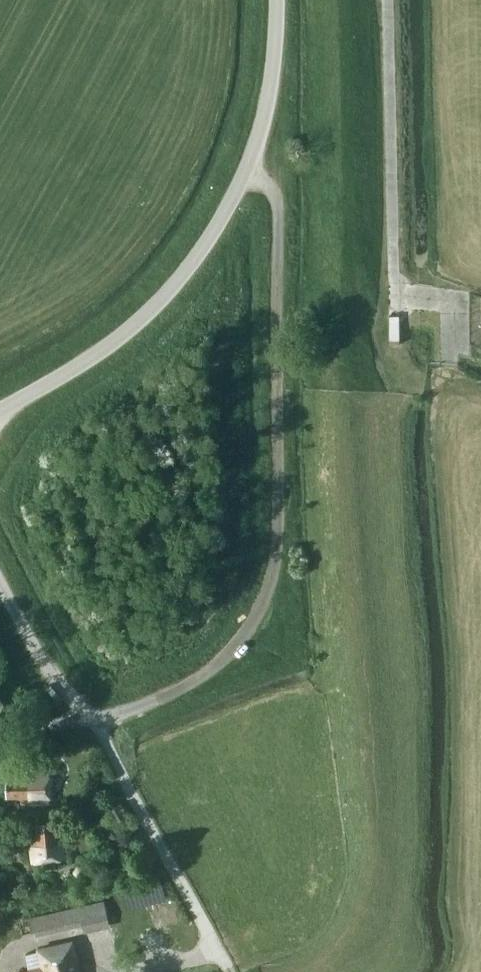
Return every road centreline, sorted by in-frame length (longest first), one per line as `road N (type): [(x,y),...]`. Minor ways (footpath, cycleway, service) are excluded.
road 1 (track): [(0,732),(139,711),(219,665),(258,615),(278,534),(279,202),(245,177)]
road 2 (unclassified): [(0,409),(116,337),(211,237),(245,177),(271,90),(277,0)]

